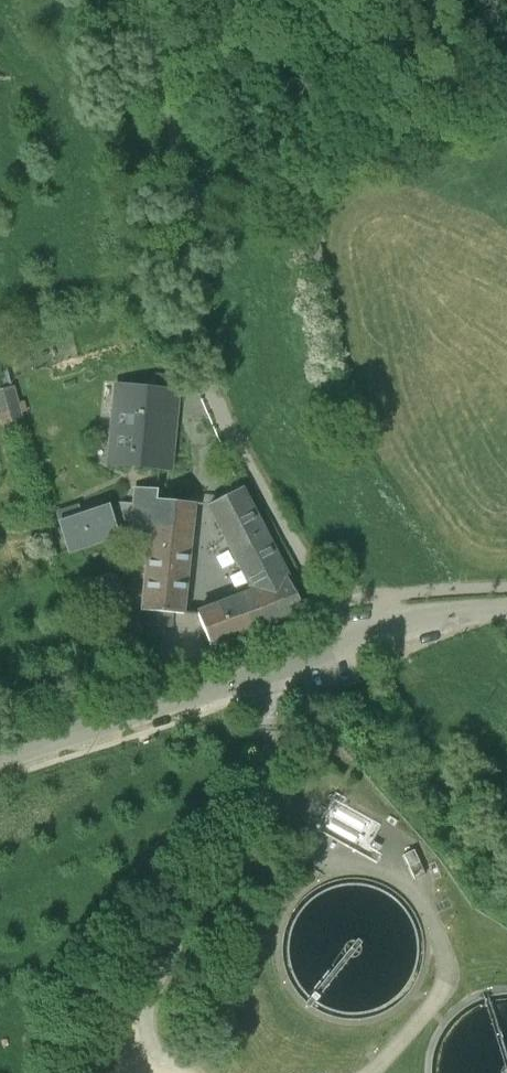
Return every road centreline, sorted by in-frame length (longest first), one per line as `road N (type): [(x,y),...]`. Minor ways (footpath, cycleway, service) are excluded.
road 1 (unclassified): [(149,0),(184,161),(193,310),(210,387),(319,595),(352,639)]
road 2 (tertiary): [(352,639),(0,755)]
road 3 (tertiary): [(506,611),(442,613),(352,639)]

